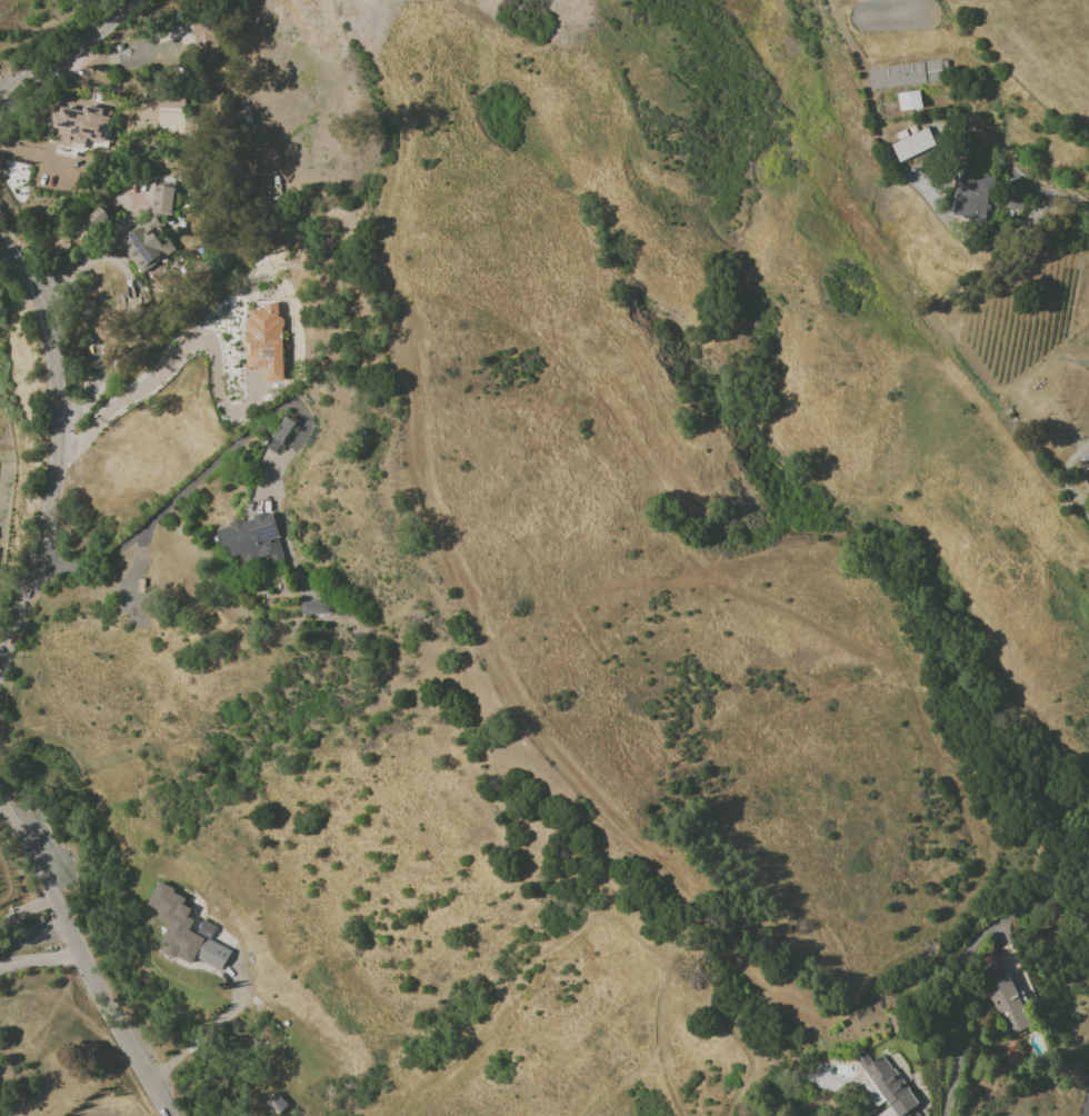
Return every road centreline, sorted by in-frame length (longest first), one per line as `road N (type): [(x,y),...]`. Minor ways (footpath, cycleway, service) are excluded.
road 1 (tertiary): [(0,661),(44,531),(57,456),(46,318),(0,240)]
road 2 (tertiary): [(168,1115),(0,801)]
road 3 (tertiary): [(0,93),(141,0)]

